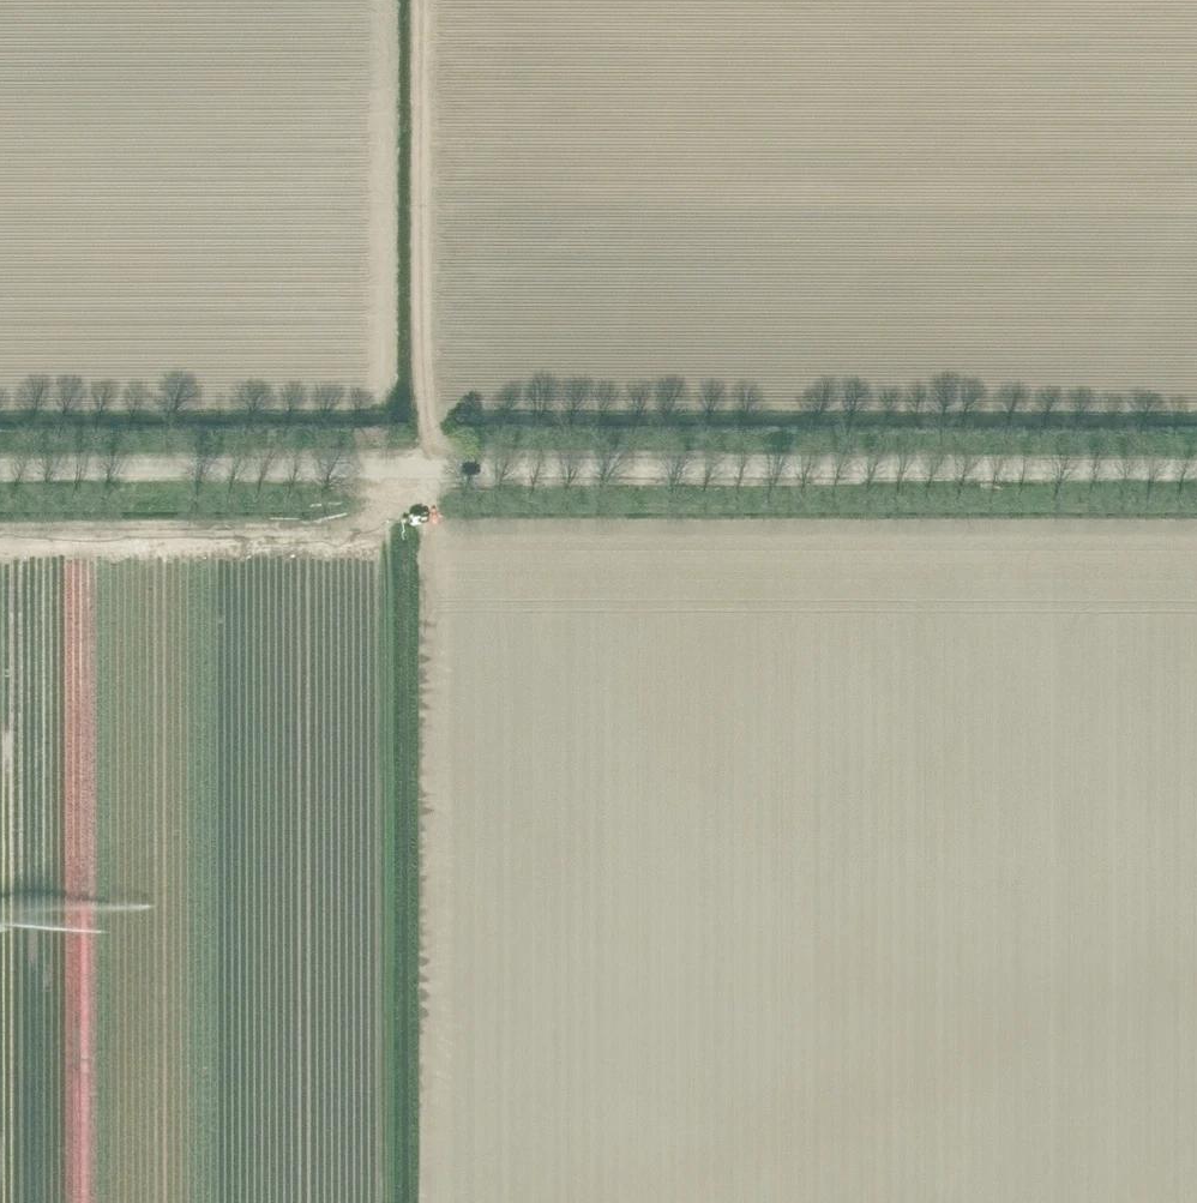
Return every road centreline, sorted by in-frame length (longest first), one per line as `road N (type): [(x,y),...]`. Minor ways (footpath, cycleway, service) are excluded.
road 1 (unclassified): [(0,469),(1196,469)]

